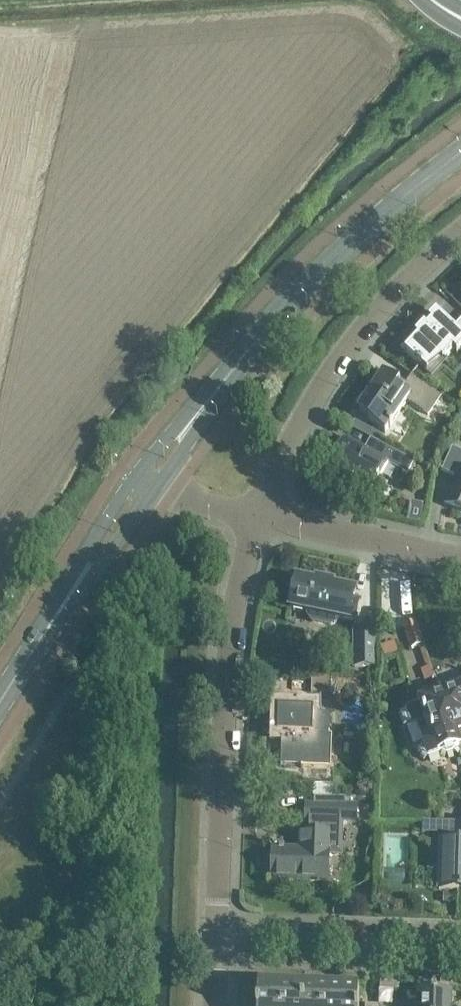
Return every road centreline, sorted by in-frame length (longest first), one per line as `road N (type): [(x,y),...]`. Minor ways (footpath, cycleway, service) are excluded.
road 1 (tertiary): [(146,482),(282,313),(460,153)]
road 2 (residential): [(220,931),(226,673),(235,589),(258,512)]
road 3 (residential): [(258,512),(274,468),(354,336),(460,232)]
road 4 (tertiary): [(0,700),(146,482)]
road 5 (residential): [(220,931),(460,940)]
road 6 (residential): [(460,557),(258,512)]

